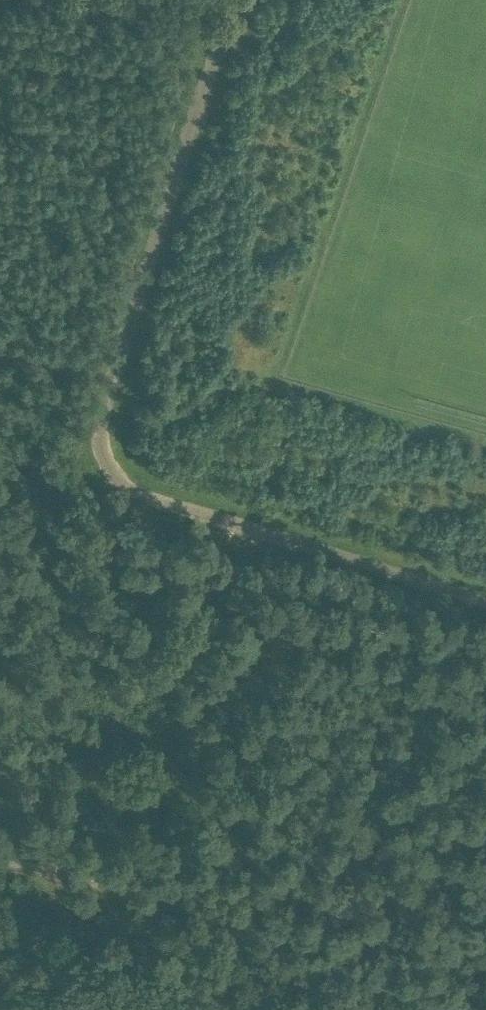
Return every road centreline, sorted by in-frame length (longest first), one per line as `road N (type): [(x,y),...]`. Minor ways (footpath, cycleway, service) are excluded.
road 1 (unclassified): [(485,600),(143,495),(106,464),(101,427),(238,0)]
road 2 (track): [(219,518),(143,826),(114,893)]
road 3 (track): [(114,893),(485,999)]
road 4 (track): [(0,655),(32,567),(39,483),(16,458),(0,454)]

